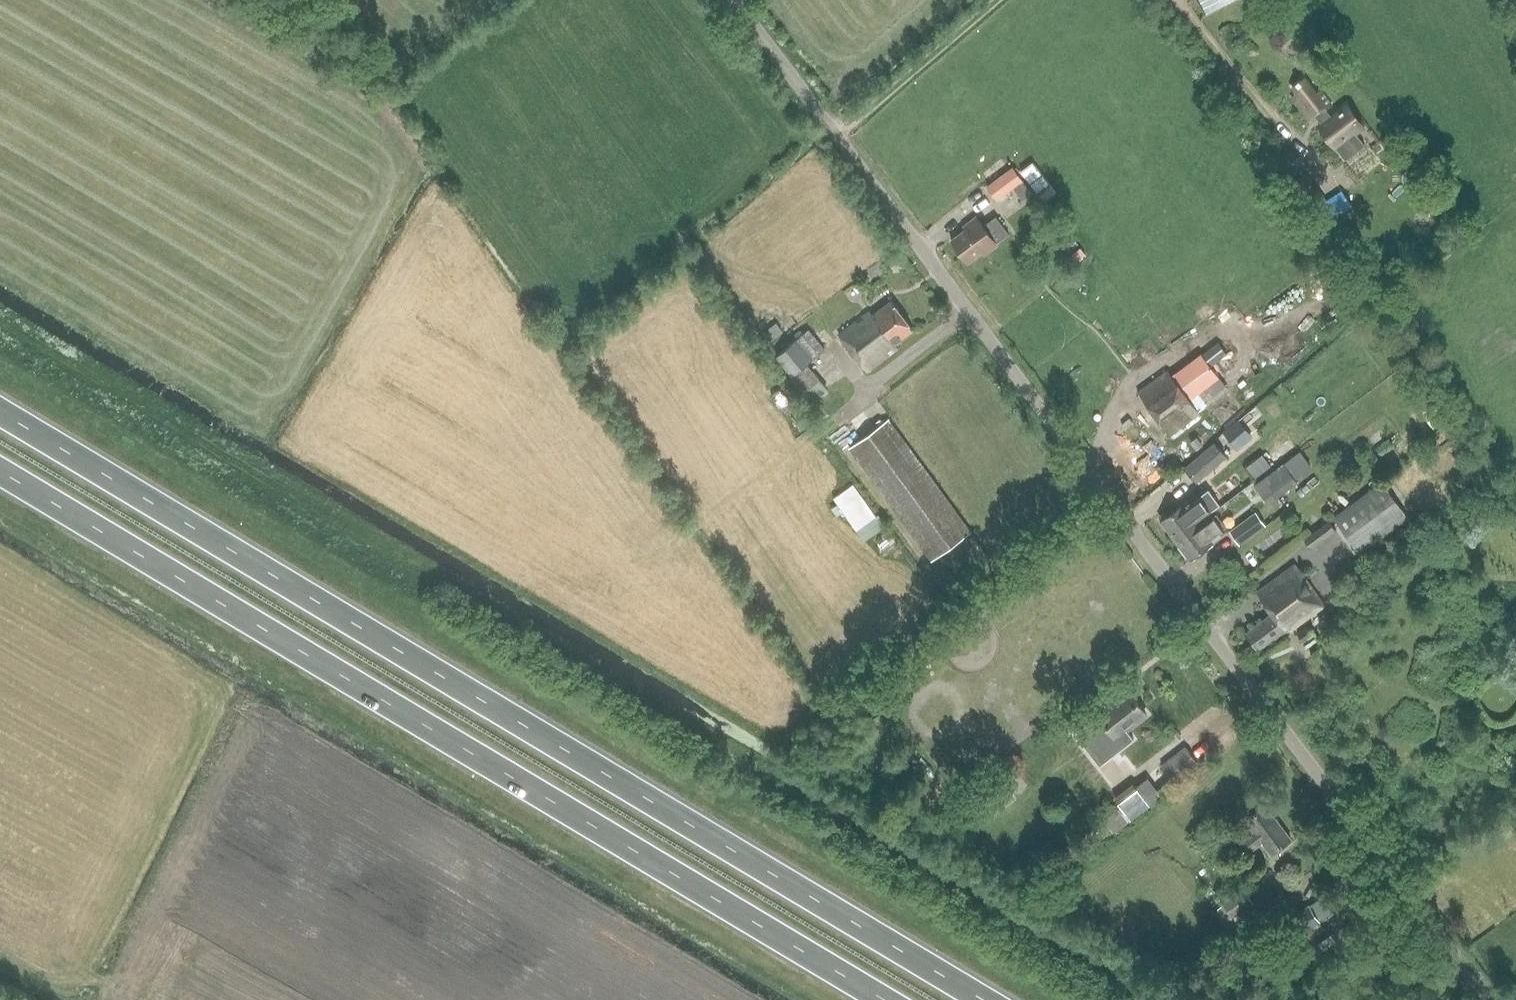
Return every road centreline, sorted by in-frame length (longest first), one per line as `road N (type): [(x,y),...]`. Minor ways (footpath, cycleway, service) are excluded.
road 1 (unclassified): [(1481,999),(729,0)]
road 2 (trunk): [(981,999),(0,413)]
road 3 (trunk): [(0,471),(884,999)]

